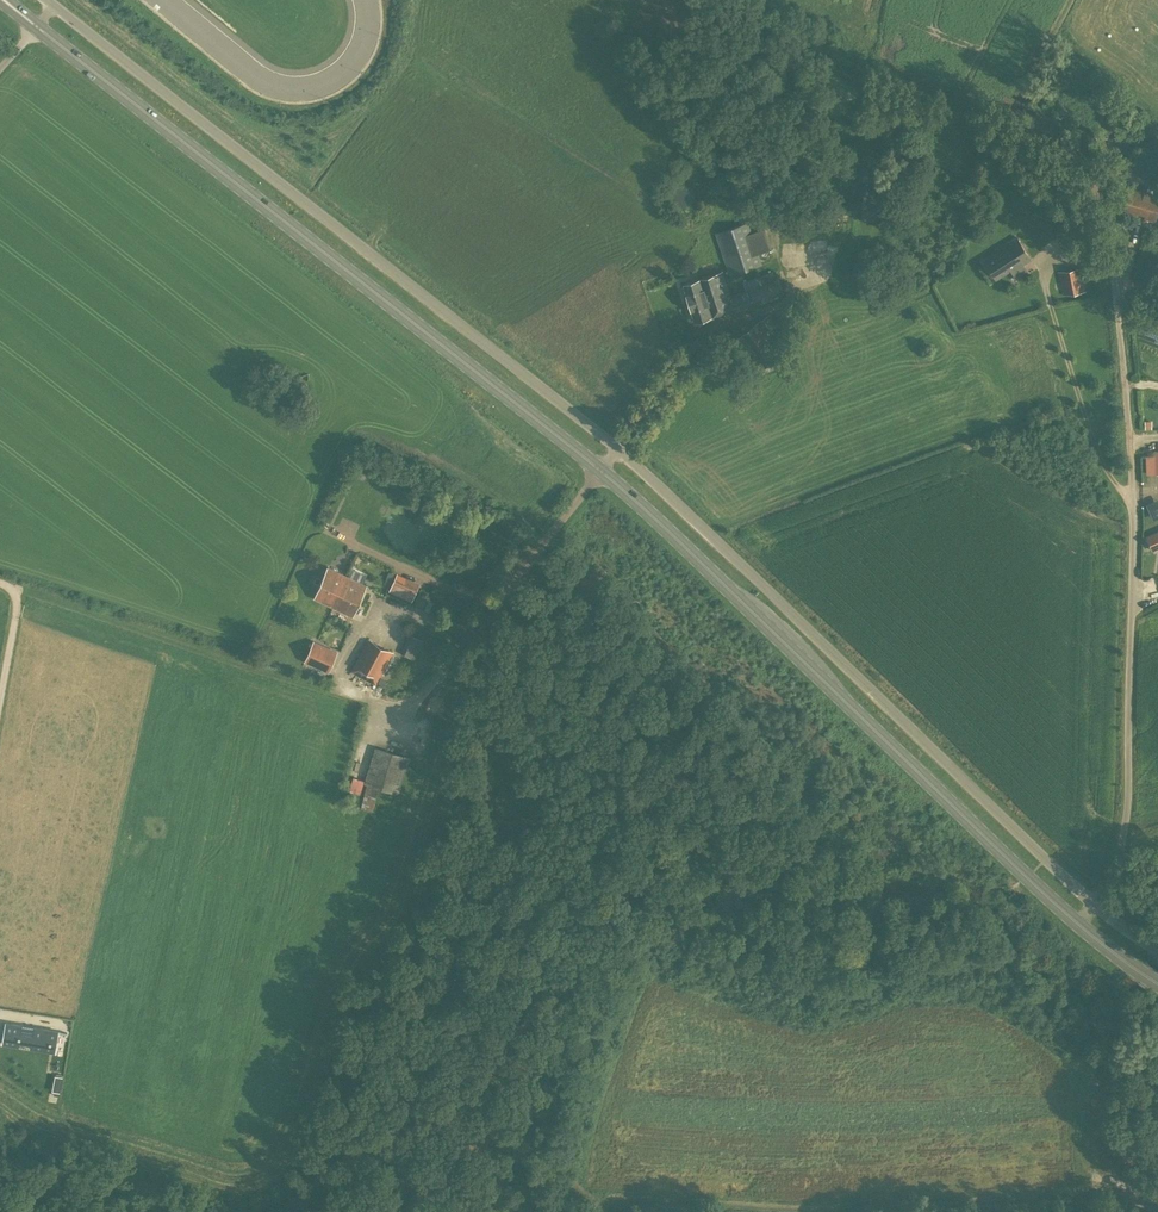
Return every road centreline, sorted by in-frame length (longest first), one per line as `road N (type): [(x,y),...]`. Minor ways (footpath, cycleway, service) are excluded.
road 1 (unclassified): [(617,449),(54,6)]
road 2 (primary): [(598,470),(37,27)]
road 3 (unclassified): [(1096,905),(1119,860),(1128,797),(1133,509),(1110,246)]
road 4 (primary): [(1078,925),(598,470)]
road 5 (unclassified): [(1096,905),(617,449)]
road 6 (track): [(809,27),(1023,128),(1083,168),(1110,246)]
road 7 (track): [(785,193),(809,27),(752,0)]

